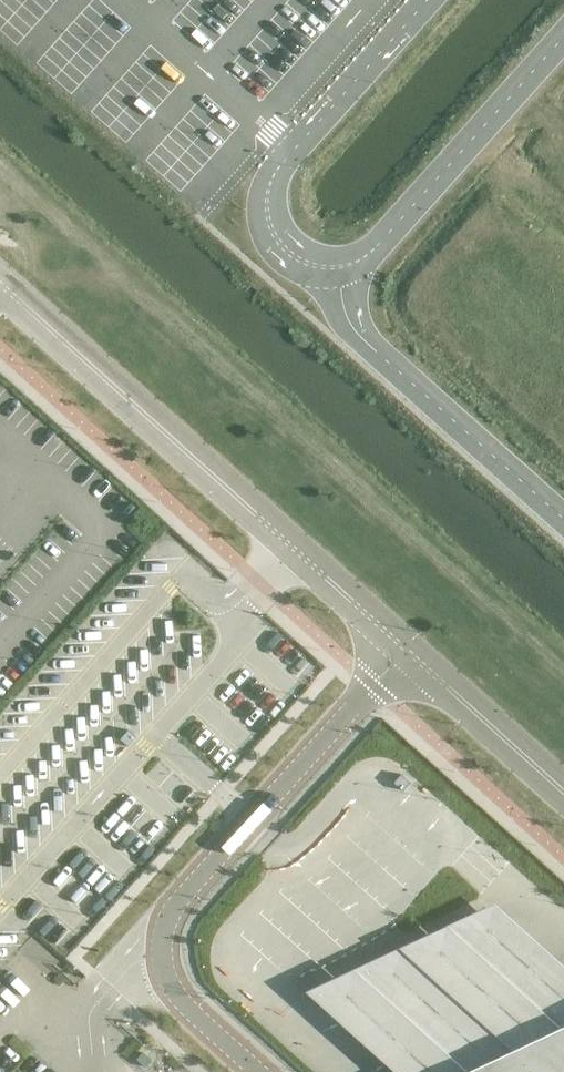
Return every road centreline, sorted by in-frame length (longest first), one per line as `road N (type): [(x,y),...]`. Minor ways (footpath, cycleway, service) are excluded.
road 1 (unclassified): [(258,1071),(172,986),(161,957),(164,927),(184,895),(406,649)]
road 2 (unclassified): [(406,649),(0,283)]
road 3 (unclassified): [(427,0),(269,186),(269,221),(283,245),(309,264),(339,266)]
road 4 (unclassified): [(339,266),(354,329),(563,519)]
road 5 (unclassified): [(339,266),(375,247),(563,36)]
road 6 (unclassified): [(563,791),(406,649)]

